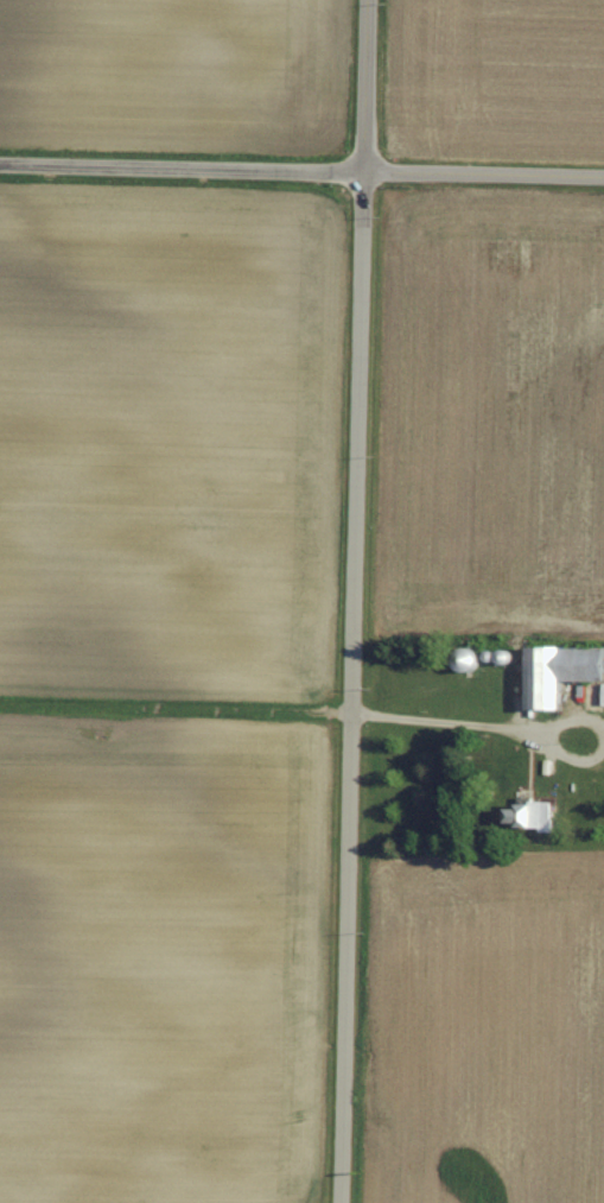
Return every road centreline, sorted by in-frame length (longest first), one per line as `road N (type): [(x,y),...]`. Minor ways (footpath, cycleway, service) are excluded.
road 1 (residential): [(337,1202),(365,0)]
road 2 (residential): [(361,171),(0,163)]
road 3 (residential): [(348,718),(290,710),(0,707)]
road 4 (residential): [(603,177),(361,171)]
road 5 (residential): [(348,718),(536,733),(553,726),(568,703)]

